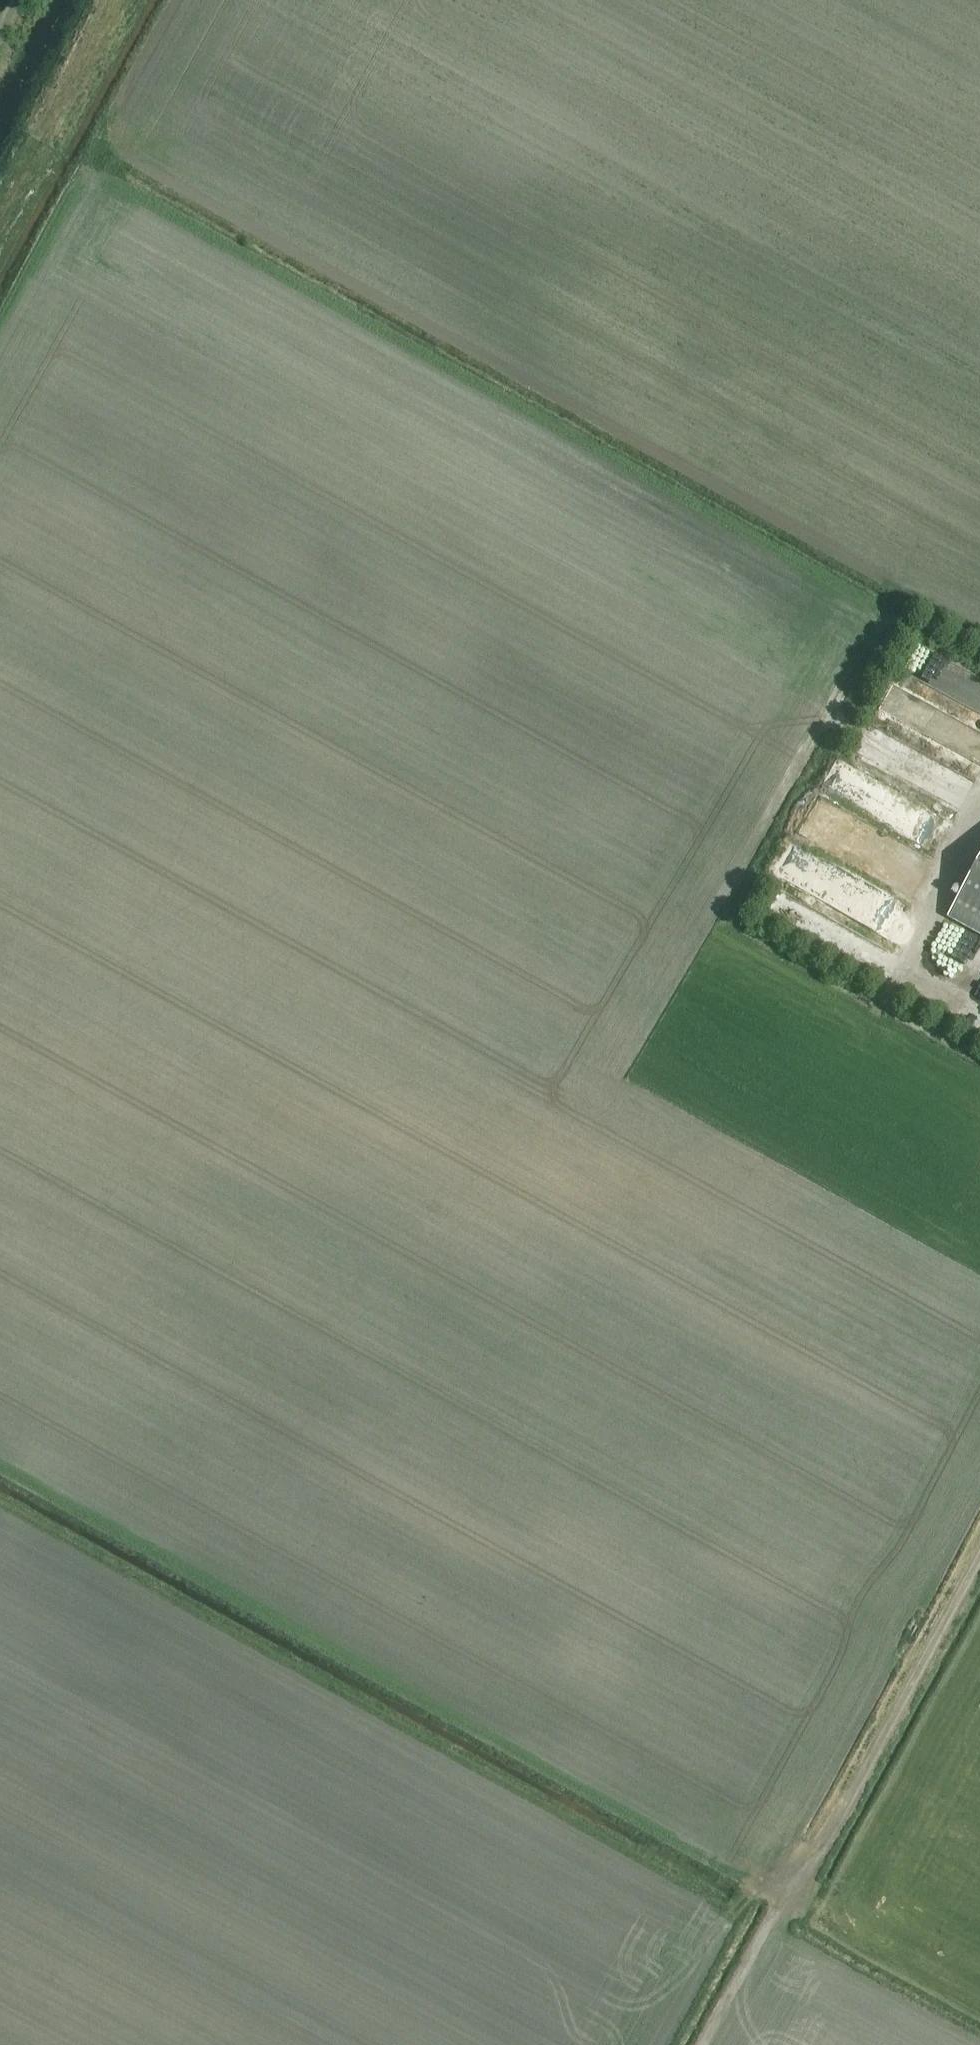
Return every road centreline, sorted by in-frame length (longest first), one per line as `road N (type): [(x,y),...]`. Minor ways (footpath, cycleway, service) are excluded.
road 1 (track): [(979,1558),(704,2044)]
road 2 (track): [(0,205),(113,0)]

